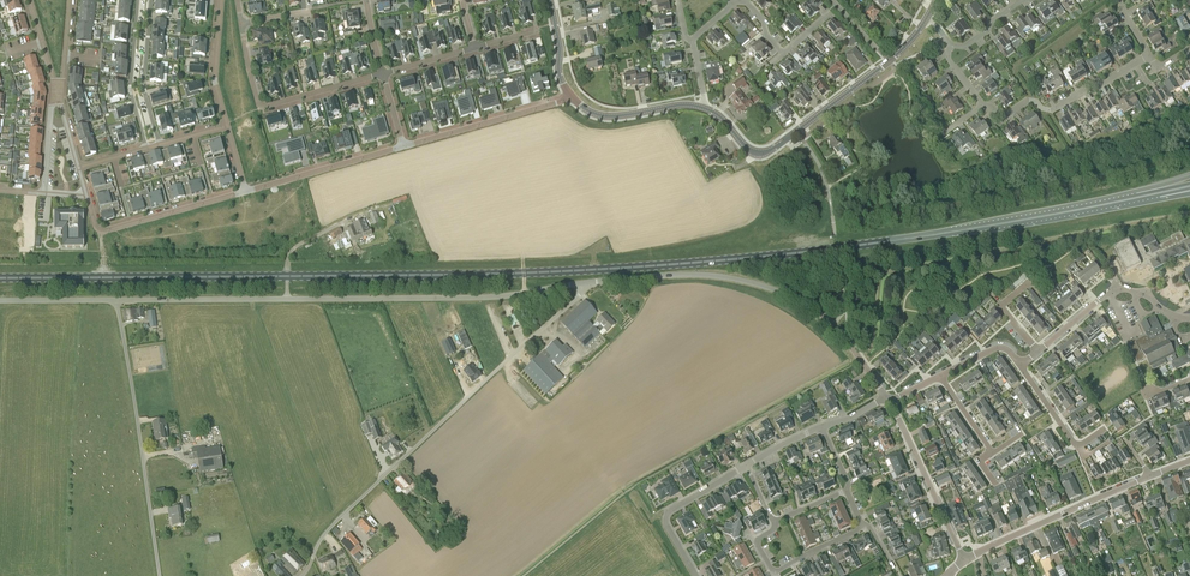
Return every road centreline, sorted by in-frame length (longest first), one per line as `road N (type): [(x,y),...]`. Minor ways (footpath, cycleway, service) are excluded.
road 1 (primary): [(287,276),(666,264),(885,242),(1137,197)]
road 2 (unclassified): [(300,575),(333,524),(587,282)]
road 3 (unclassified): [(288,299),(488,297),(587,282)]
road 4 (primary): [(0,277),(287,276)]
road 5 (unclassified): [(117,300),(160,575)]
road 6 (residential): [(383,73),(261,107),(241,22)]
road 7 (unclassified): [(965,561),(1149,476)]
road 8 (residential): [(1148,55),(1053,110),(1027,102),(1004,118),(985,104)]
road 9 (unclassified): [(965,561),(887,399)]
road 10 (residential): [(405,146),(577,97)]
road 11 (residential): [(1189,319),(1115,289),(1038,351)]
road 12 (unclassified): [(887,399),(832,324),(757,284)]
road 13 (tertiary): [(797,130),(889,61),(928,15)]
road 14 (unclassified): [(117,300),(288,299)]
road 15 (unclassified): [(587,282),(682,275),(757,284)]
road 16 (residential): [(246,191),(405,146)]
road 17 (residential): [(863,524),(774,572),(757,541),(774,522)]
road 18 (residential): [(696,575),(667,514),(746,465)]
road 19 (residential): [(136,0),(130,92),(145,148)]
road 20 (residential): [(159,144),(143,90),(150,0)]
road 21 (residential): [(106,231),(246,191)]
road 22 (tertiary): [(707,108),(612,115),(577,97)]
road 23 (residential): [(1106,428),(1077,444),(1019,364)]
road 24 (residential): [(741,0),(781,55),(828,14)]
road 25 (residential): [(221,0),(215,82),(227,126)]

